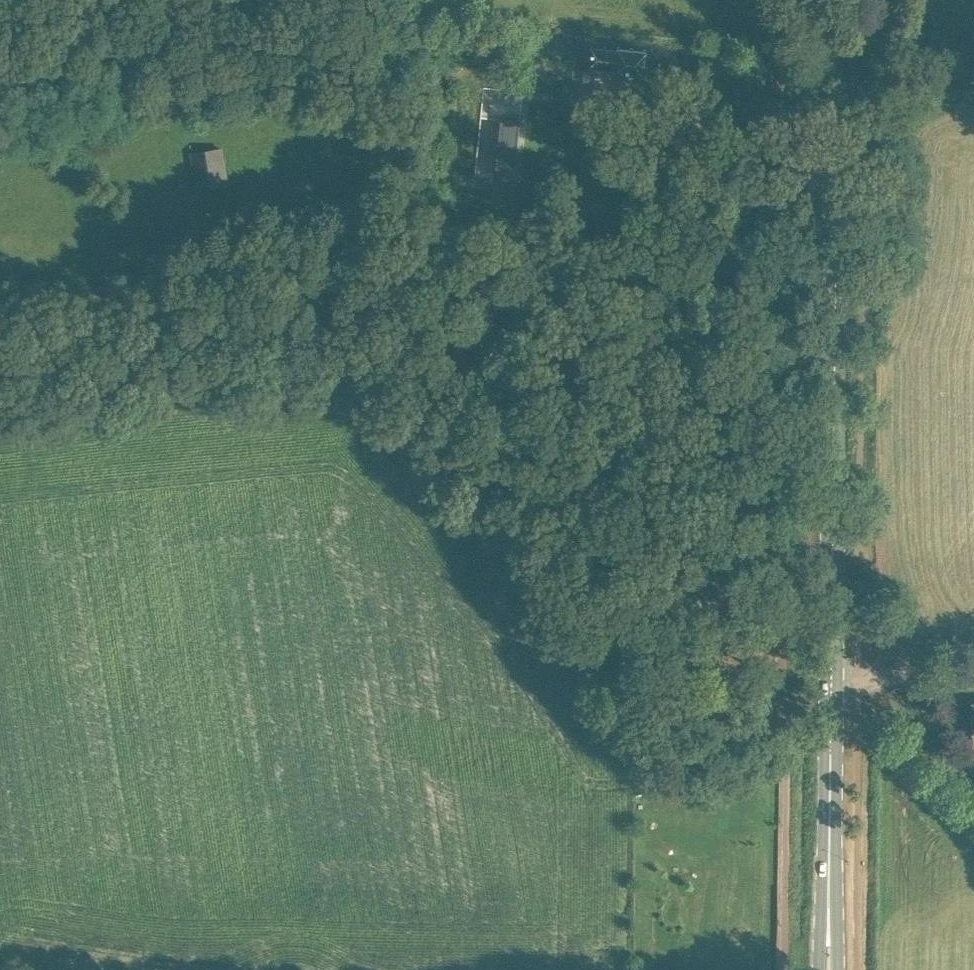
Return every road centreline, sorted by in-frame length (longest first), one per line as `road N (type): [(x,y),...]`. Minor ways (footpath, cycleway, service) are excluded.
road 1 (tertiary): [(828,969),(838,130),(827,59),(801,0)]

